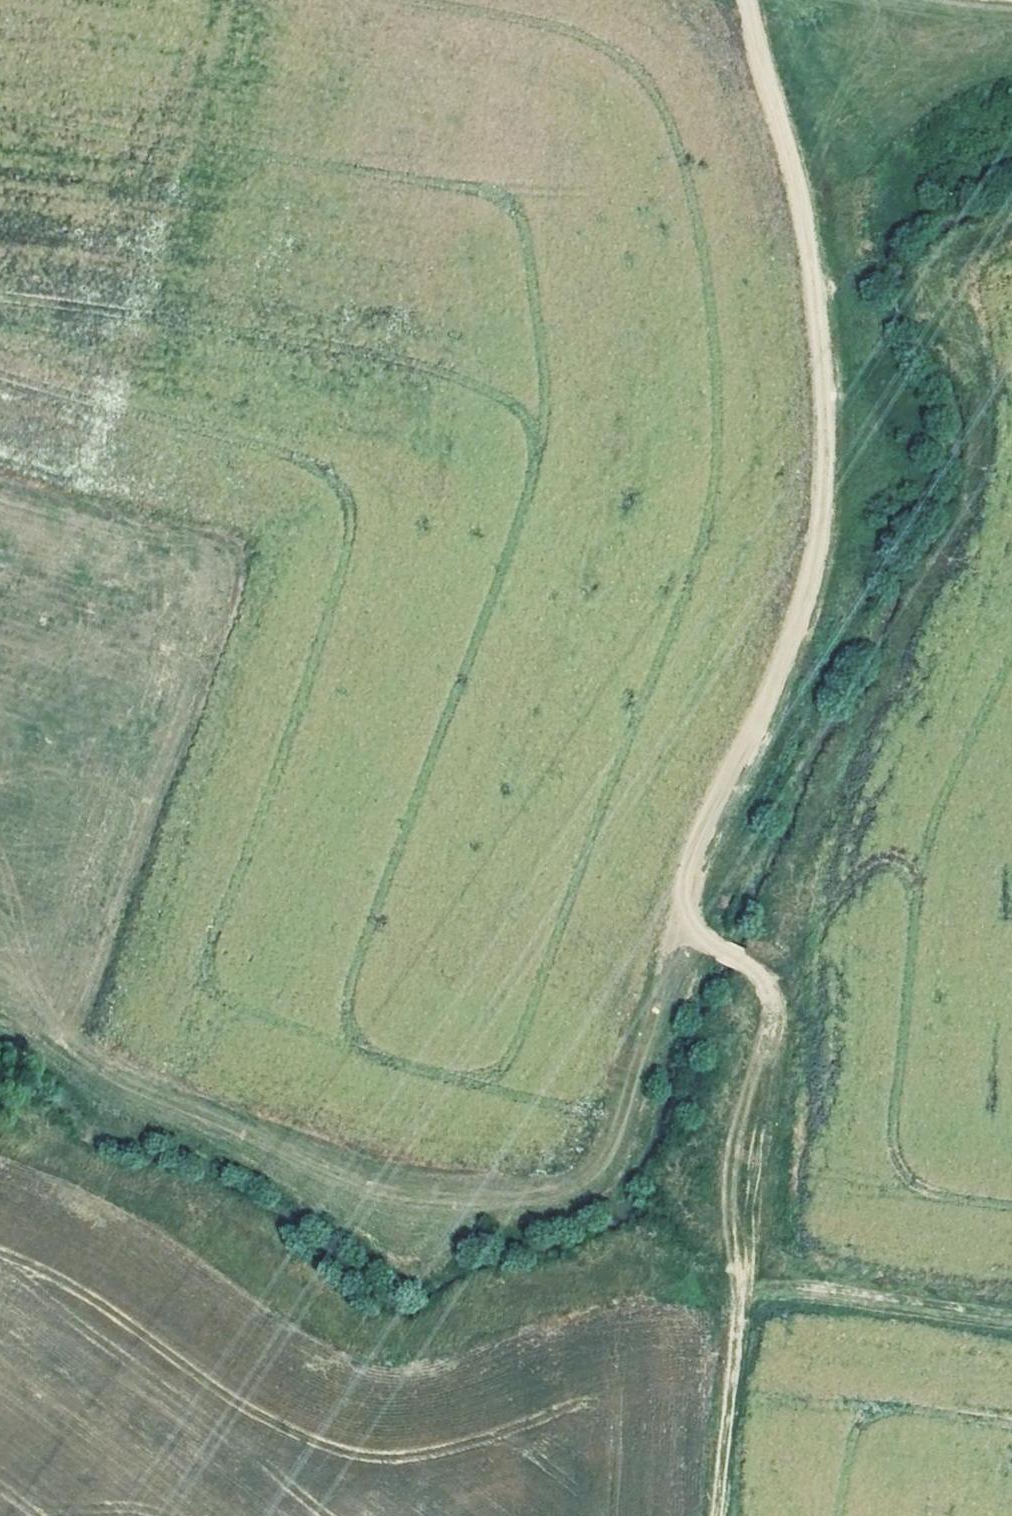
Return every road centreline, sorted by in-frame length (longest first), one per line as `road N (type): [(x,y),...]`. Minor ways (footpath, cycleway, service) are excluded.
road 1 (track): [(699,1515),(714,1346),(750,1278),(780,1113),(780,1009),(766,981),(700,928),(690,895),(762,729),(822,559),(837,367),(814,200),(750,0)]
road 2 (track): [(750,1278),(1011,1313)]

